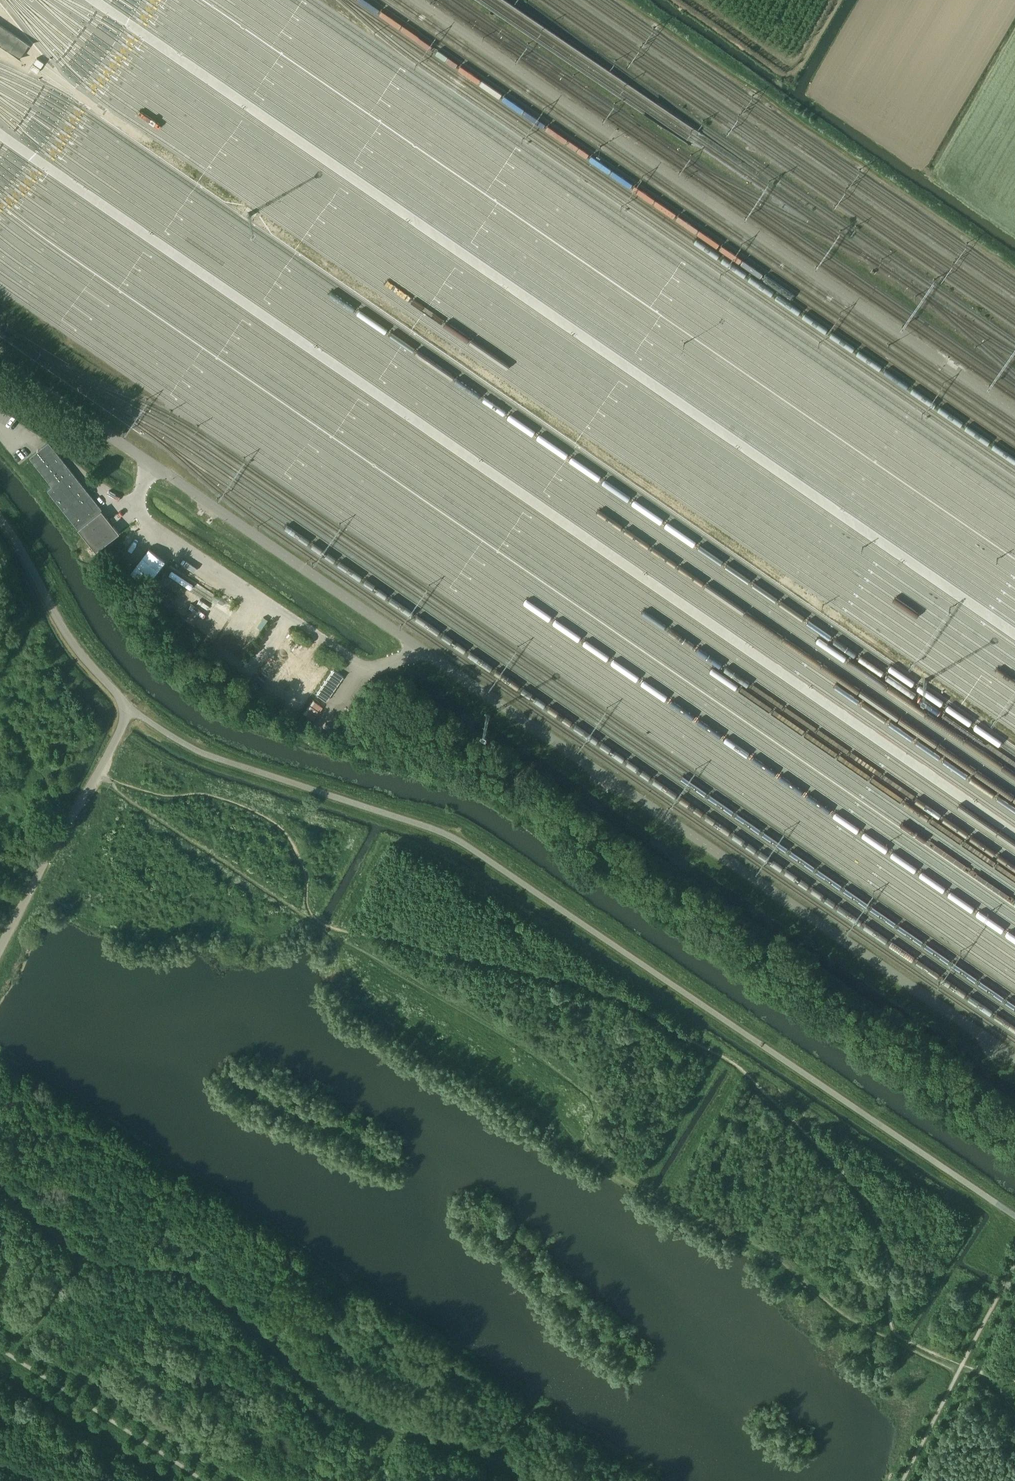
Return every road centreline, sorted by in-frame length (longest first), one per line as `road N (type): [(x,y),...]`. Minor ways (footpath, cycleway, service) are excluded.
road 1 (unclassified): [(0,950),(115,742),(124,710),(62,629),(0,519)]

